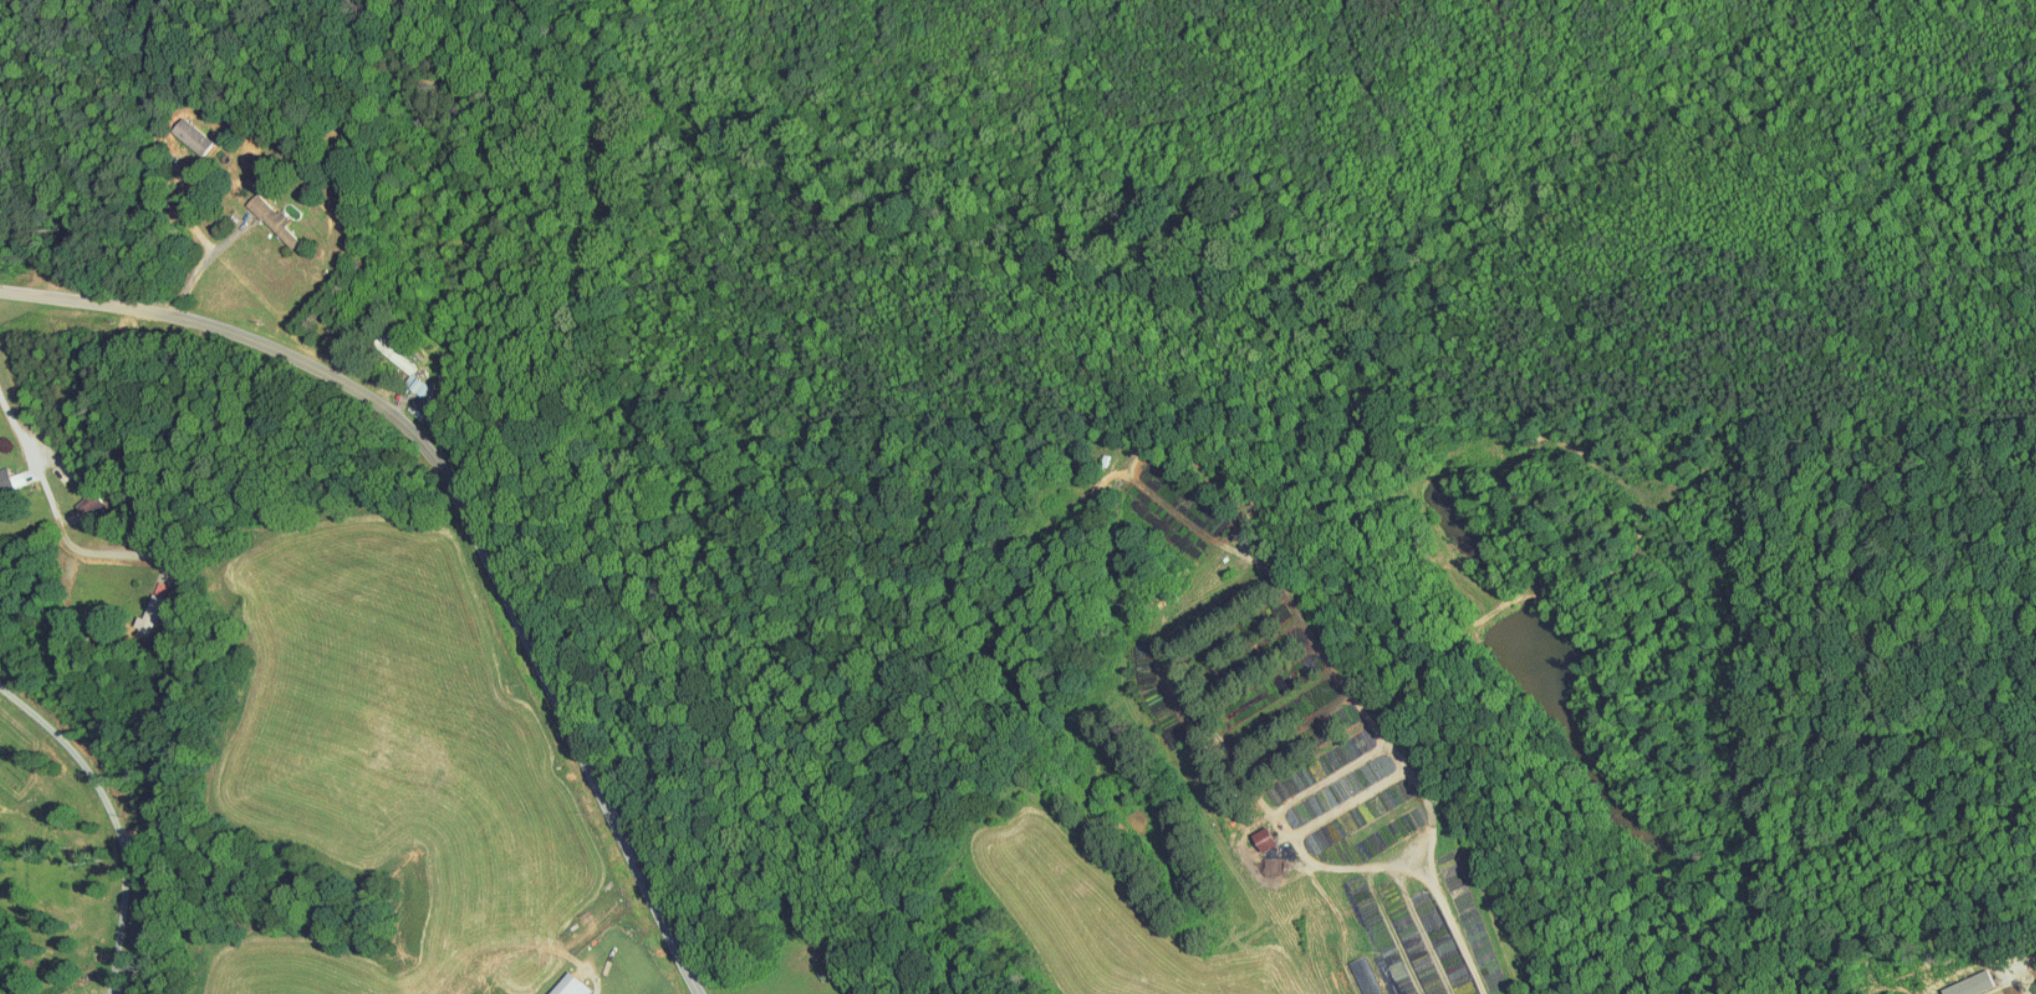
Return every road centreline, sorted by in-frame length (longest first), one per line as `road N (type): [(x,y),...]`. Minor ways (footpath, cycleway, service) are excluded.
road 1 (tertiary): [(700,993),(657,921),(558,690),(441,451),(404,410),(298,348),(205,310),(0,281)]

